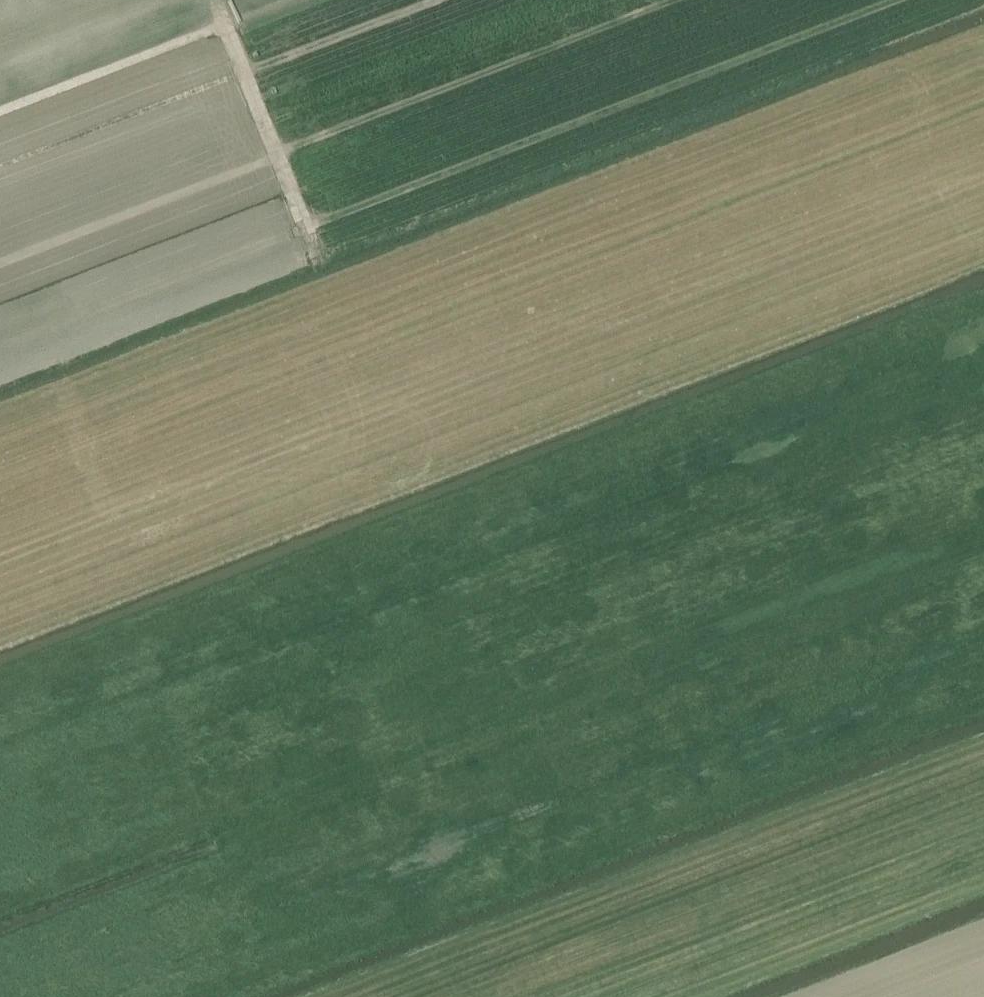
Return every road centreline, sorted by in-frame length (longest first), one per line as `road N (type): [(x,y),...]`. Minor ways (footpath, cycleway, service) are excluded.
road 1 (track): [(317,260),(213,0)]
road 2 (track): [(0,115),(224,28)]

